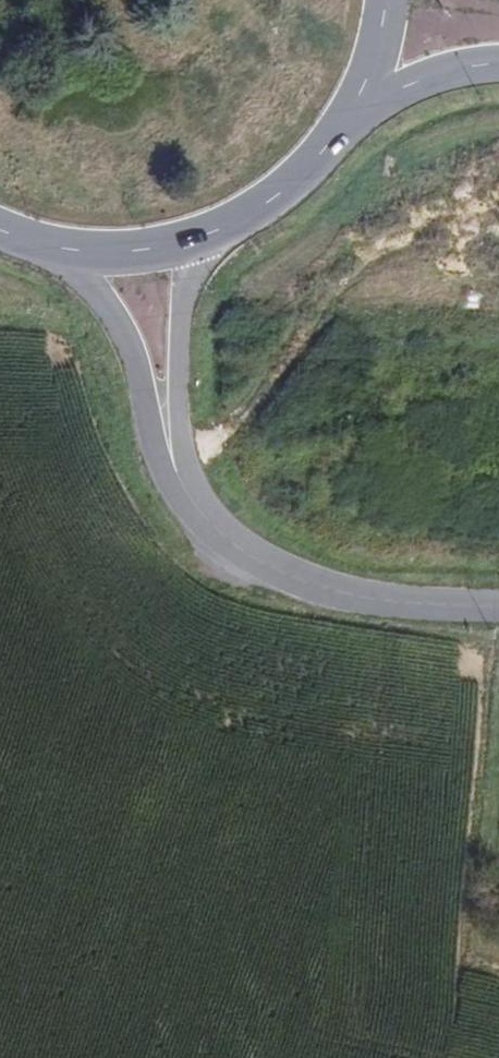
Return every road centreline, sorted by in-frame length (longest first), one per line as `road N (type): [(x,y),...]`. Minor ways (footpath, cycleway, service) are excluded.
road 1 (tertiary): [(48,247),(120,328),(158,461),(186,510),(214,527)]
road 2 (tertiary): [(214,527),(288,580),(376,603),(498,608)]
road 3 (tertiary): [(214,527),(180,442),(191,243)]
road 4 (primary): [(191,243),(275,201),(341,134)]
road 5 (primary): [(341,134),(412,84),(498,66)]
road 6 (primary): [(48,247),(120,254),(191,243)]
road 7 (primary): [(341,134),(376,67),(390,0)]

